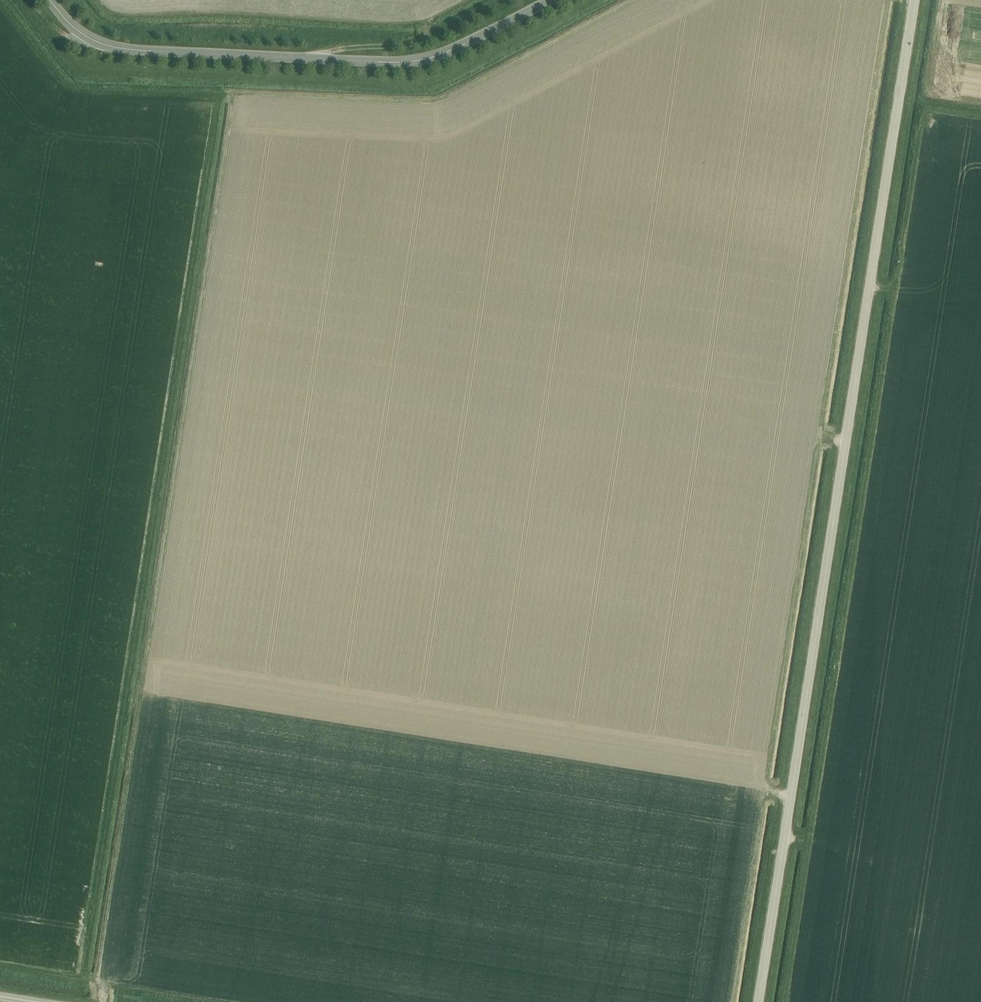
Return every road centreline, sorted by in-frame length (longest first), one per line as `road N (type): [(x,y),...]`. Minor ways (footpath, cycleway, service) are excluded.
road 1 (unclassified): [(759,1001),(915,0)]
road 2 (unclassified): [(554,0),(442,57),(403,63),(128,49),(78,32),(49,0)]

